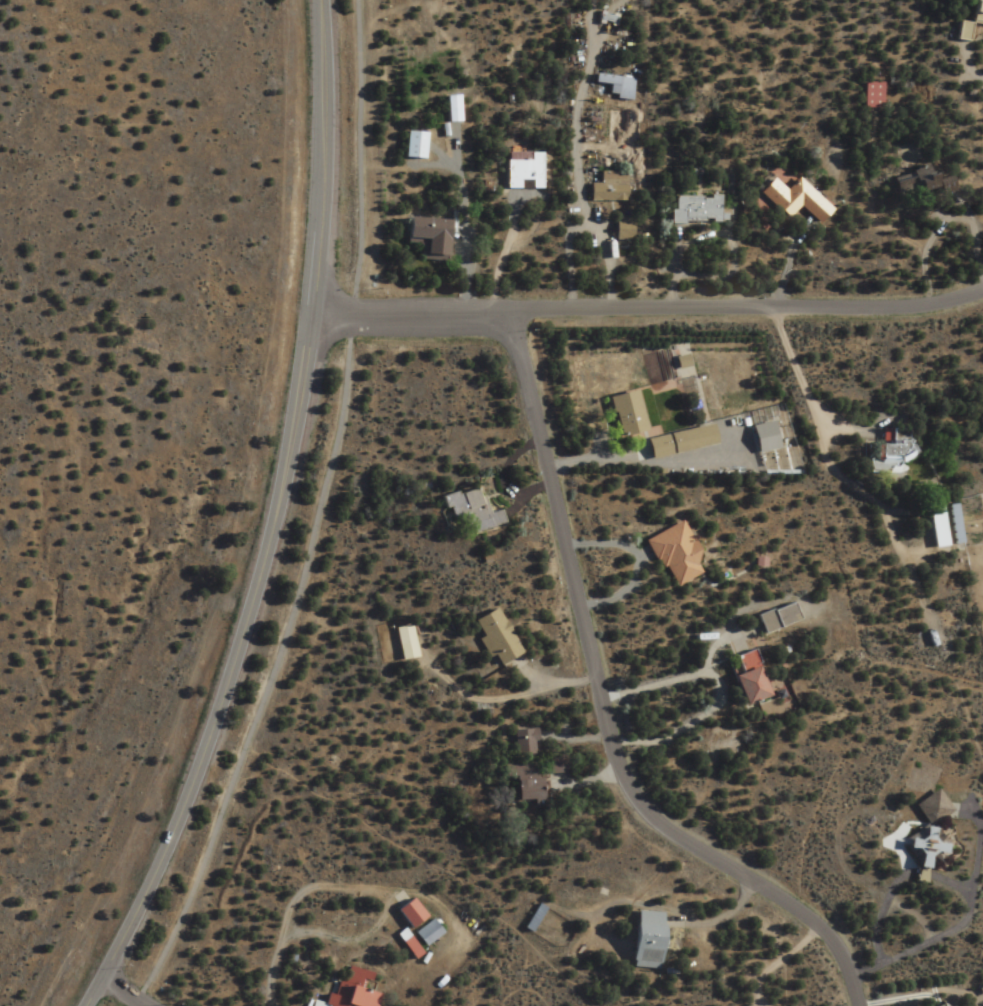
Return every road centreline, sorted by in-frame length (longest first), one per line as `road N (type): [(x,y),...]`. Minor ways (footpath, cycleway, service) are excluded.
road 1 (secondary): [(318,0),(325,182),(314,324),(291,456),(253,614),(190,799),(88,1005)]
road 2 (residential): [(849,1005),(830,960),(754,882),(645,822),(616,746),(517,318)]
road 3 (residential): [(982,290),(864,313),(314,324)]

